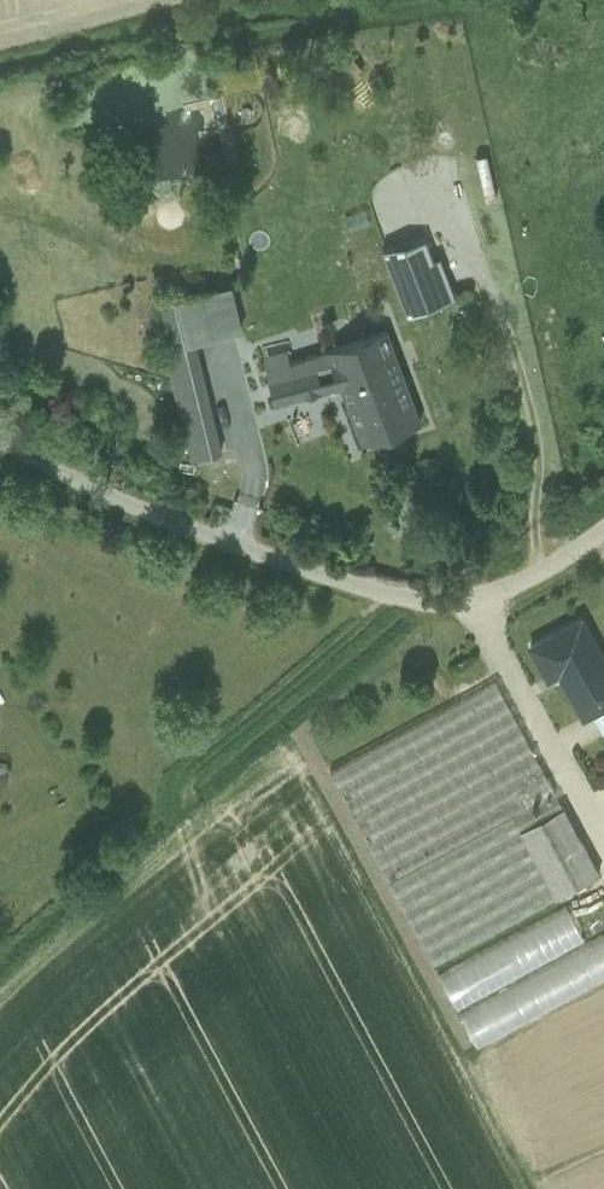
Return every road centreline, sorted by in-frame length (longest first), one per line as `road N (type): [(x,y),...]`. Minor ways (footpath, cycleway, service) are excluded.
road 1 (residential): [(603,533),(497,602),(415,596),(154,509),(0,424)]
road 2 (track): [(415,596),(373,479),(276,443),(250,357),(229,360),(245,428)]
road 3 (track): [(497,602),(603,815)]

